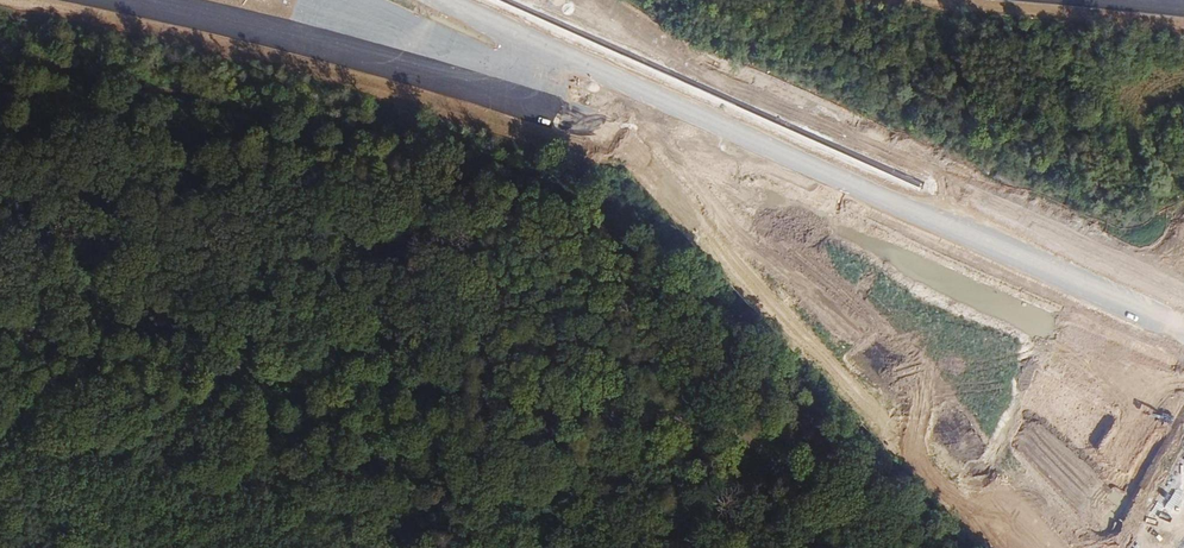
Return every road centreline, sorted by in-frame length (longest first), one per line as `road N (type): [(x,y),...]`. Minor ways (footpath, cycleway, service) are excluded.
road 1 (track): [(833,547),(786,449),(748,414),(267,364),(0,310)]
road 2 (unclassified): [(1183,324),(452,0)]

